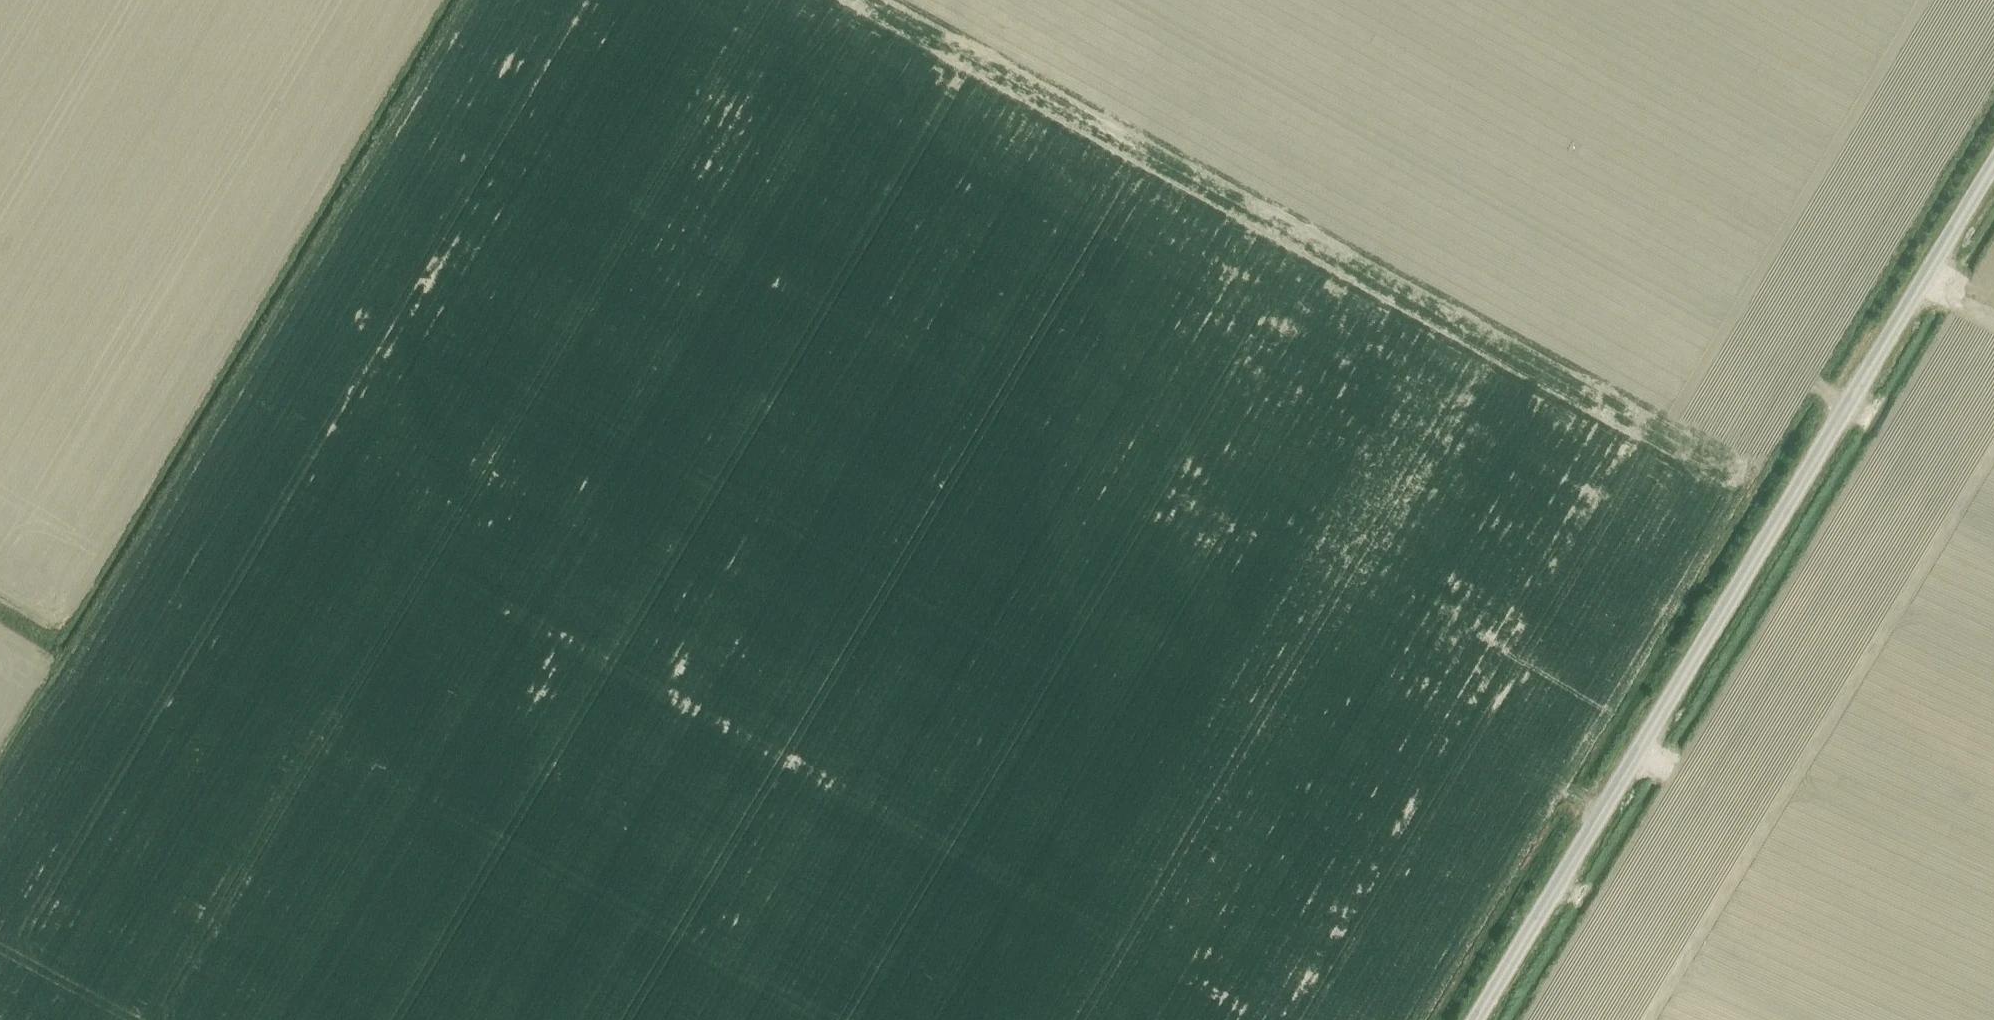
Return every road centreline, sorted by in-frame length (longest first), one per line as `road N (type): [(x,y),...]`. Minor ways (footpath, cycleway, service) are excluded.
road 1 (unclassified): [(1477,1019),(1993,154)]

